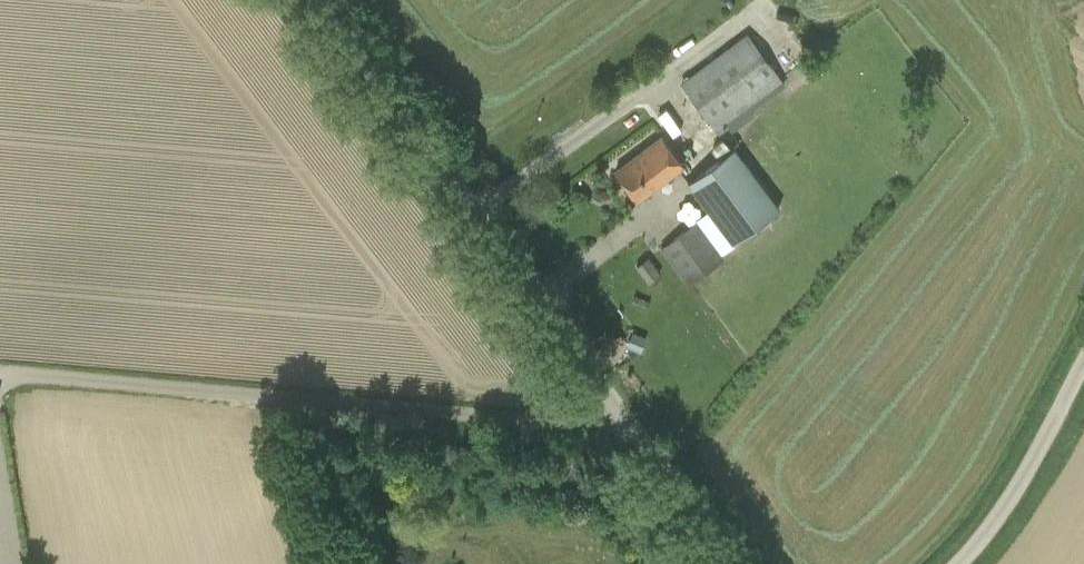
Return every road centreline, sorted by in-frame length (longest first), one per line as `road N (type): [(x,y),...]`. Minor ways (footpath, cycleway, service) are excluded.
road 1 (unclassified): [(740,563),(312,0)]
road 2 (track): [(0,369),(627,422)]
road 3 (unclassified): [(965,563),(1005,516),(1083,366)]

